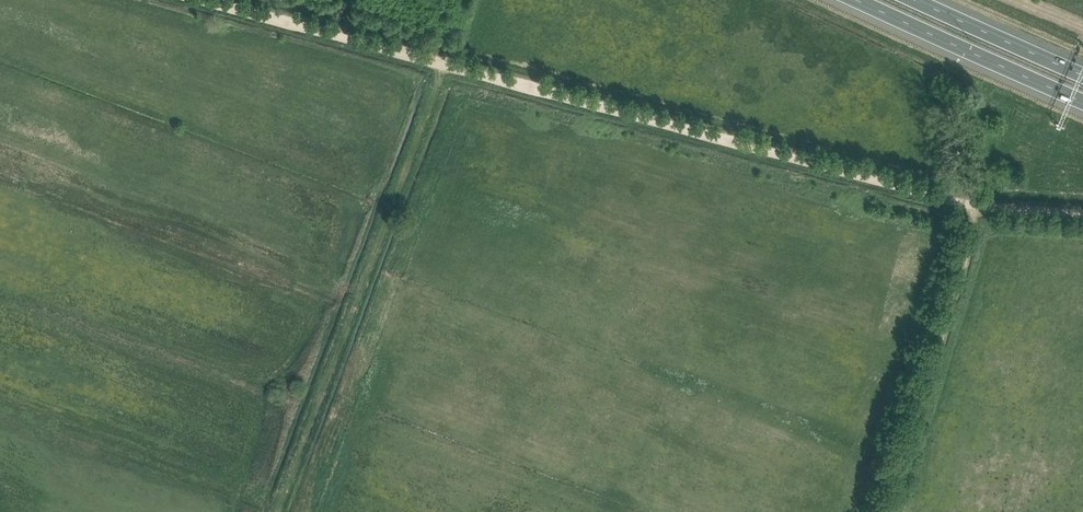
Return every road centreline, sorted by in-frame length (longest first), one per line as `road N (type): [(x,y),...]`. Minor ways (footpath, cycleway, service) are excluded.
road 1 (track): [(202,0),(975,208)]
road 2 (track): [(275,511),(443,66)]
road 3 (track): [(880,511),(975,208)]
road 4 (motorway): [(864,0),(1082,96)]
road 5 (motorway): [(1082,67),(928,0)]

